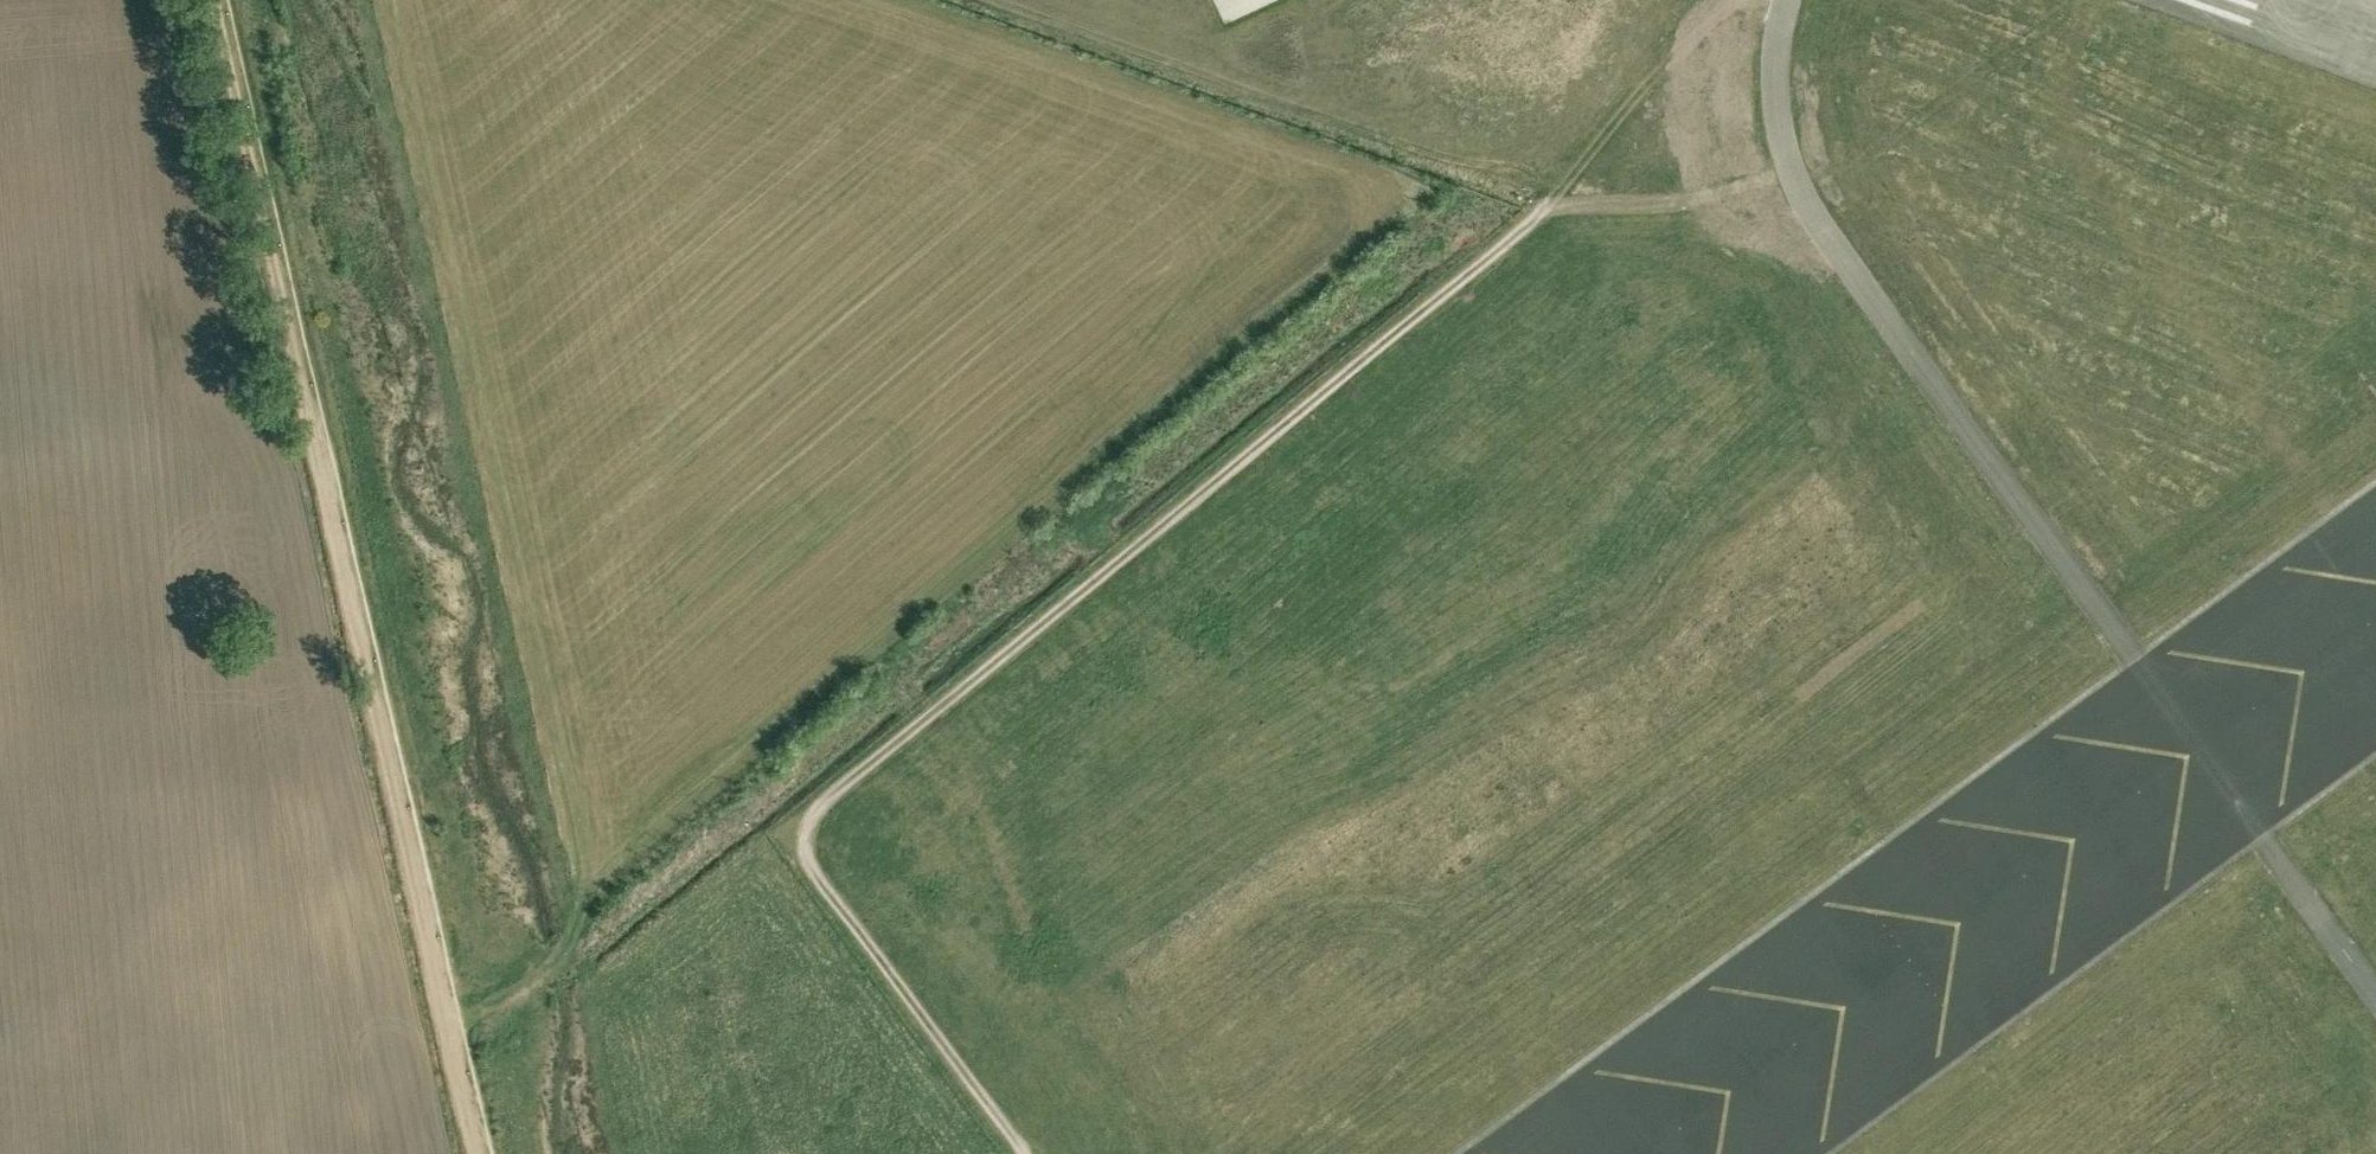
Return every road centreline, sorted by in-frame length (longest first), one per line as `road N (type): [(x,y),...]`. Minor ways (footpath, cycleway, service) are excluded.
road 1 (track): [(477,1153),(218,0)]

